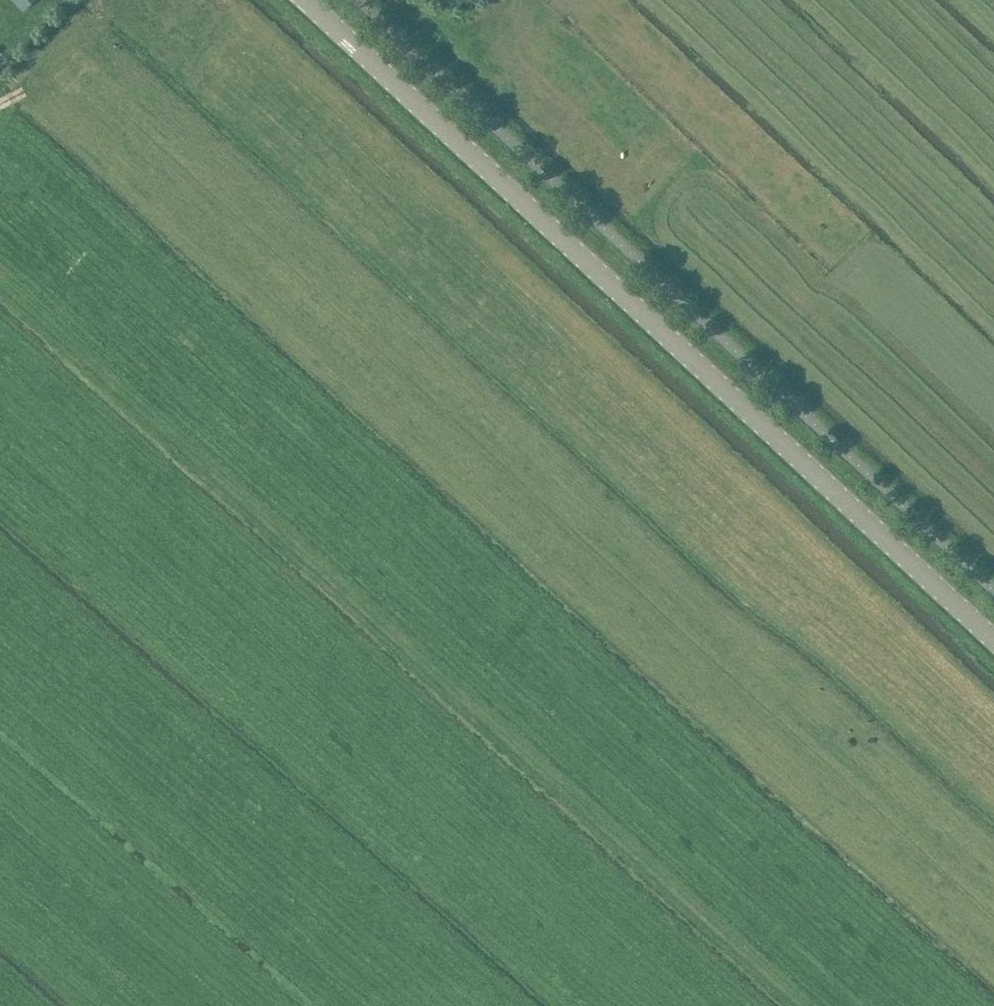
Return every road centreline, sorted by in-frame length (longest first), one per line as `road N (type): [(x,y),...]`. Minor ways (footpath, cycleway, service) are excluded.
road 1 (tertiary): [(993,642),(305,0)]

